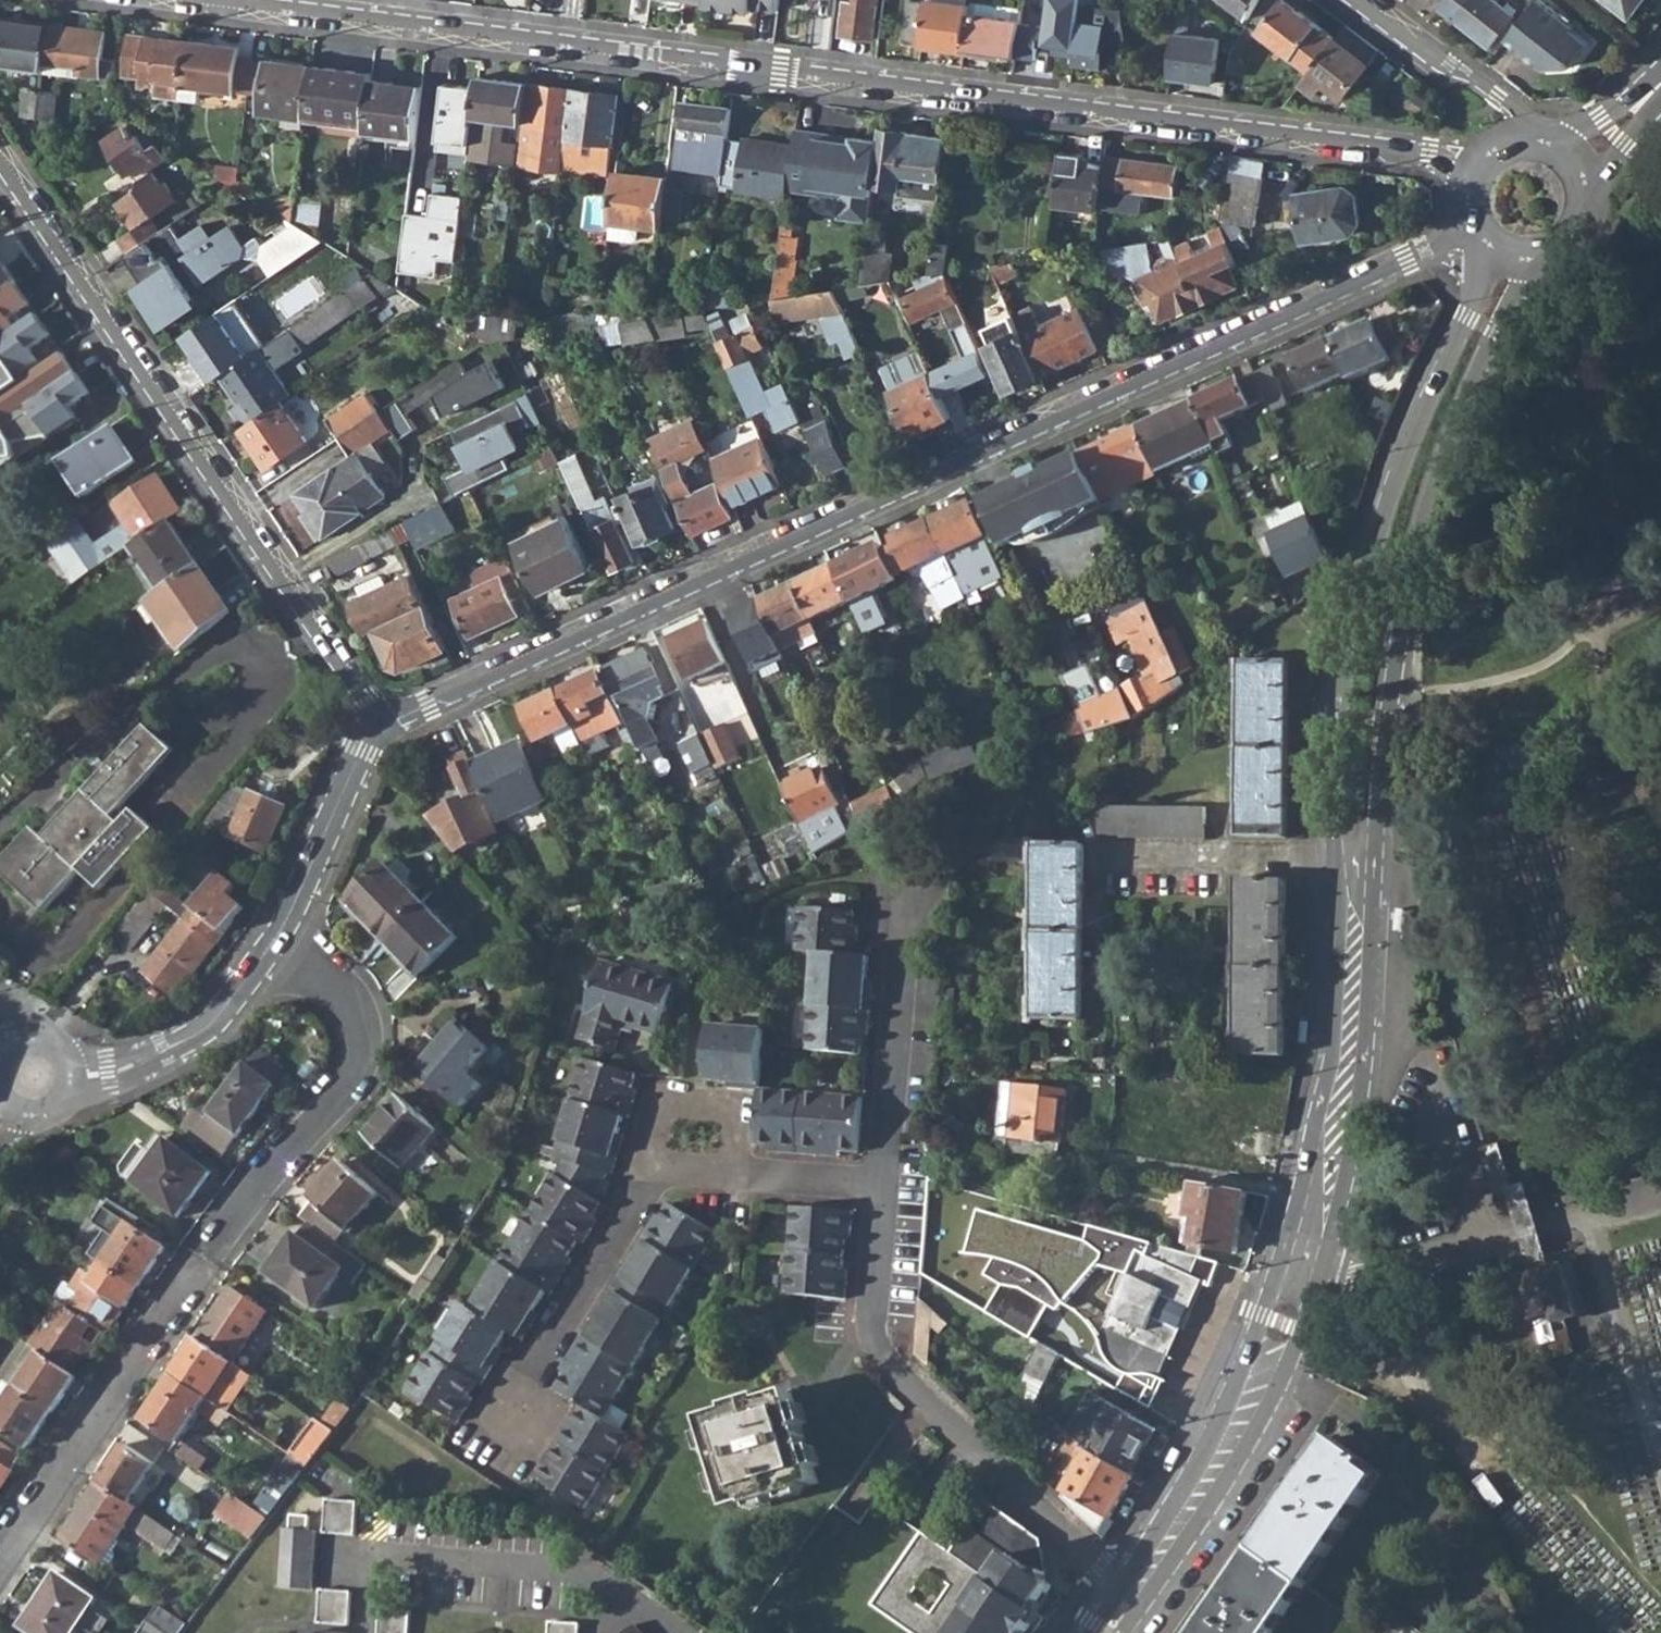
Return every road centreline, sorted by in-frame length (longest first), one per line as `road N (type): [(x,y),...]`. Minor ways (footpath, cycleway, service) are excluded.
road 1 (tertiary): [(1511,254),(1409,491),(1379,591),(1363,719),(1352,1015),(1319,1204),(1249,1405),(1136,1592)]
road 2 (residential): [(215,0),(1429,153),(1479,174)]
road 3 (residential): [(1477,220),(1458,238),(371,723)]
road 4 (residential): [(0,1567),(305,1128),(346,1091),(367,1047),(356,996),(281,934)]
road 5 (residential): [(371,723),(363,700),(0,160)]
road 6 (residential): [(501,1421),(657,1156),(686,1132),(715,1146),(738,1173),(889,1185)]
road 7 (residential): [(1136,1592),(878,1348),(889,1185)]
road 8 (residential): [(677,1632),(586,1581),(391,1566),(368,1582),(365,1632)]
road 9 (residential): [(889,1185),(914,874)]
road 10 (residential): [(281,934),(221,1013),(189,1039),(108,1073),(67,1075)]
road 11 (residential): [(371,723),(281,934)]
road 12 (residential): [(1537,143),(1498,97),(1367,0)]
road 13 (tertiary): [(1511,254),(1547,255),(1576,235),(1588,201),(1577,167)]

